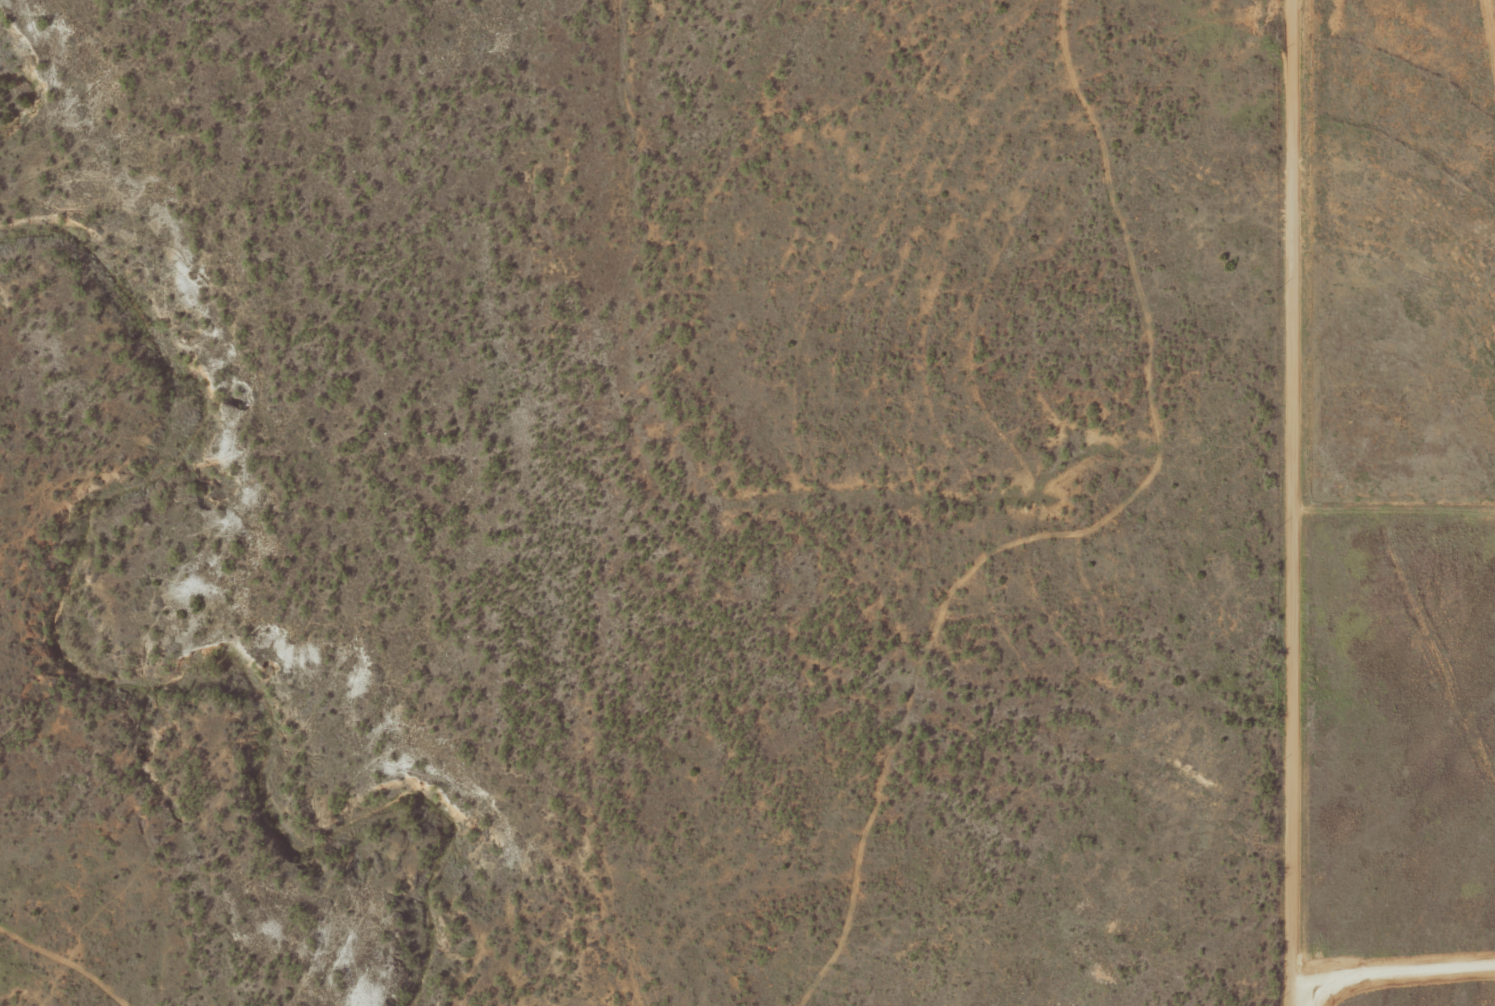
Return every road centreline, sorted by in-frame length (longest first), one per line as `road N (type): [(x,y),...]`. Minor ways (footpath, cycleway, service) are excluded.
road 1 (residential): [(1328,1005),(1310,0)]

